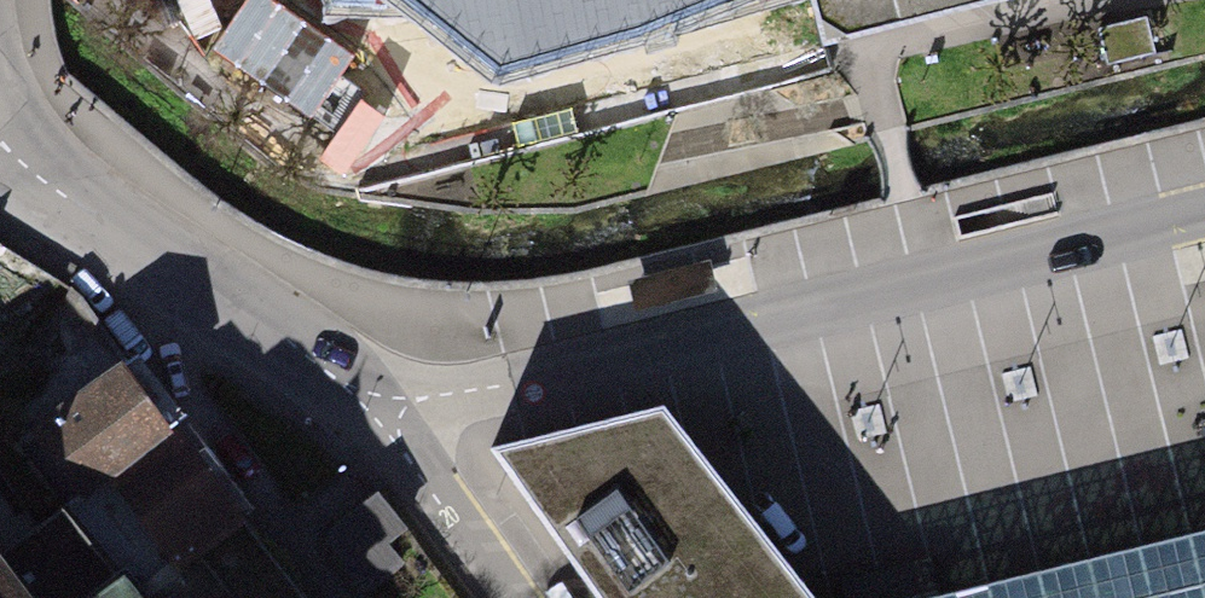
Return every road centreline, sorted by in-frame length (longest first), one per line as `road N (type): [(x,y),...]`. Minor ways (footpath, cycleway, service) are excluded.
road 1 (residential): [(359,406),(1204,211)]
road 2 (residential): [(0,128),(269,317),(359,406)]
road 3 (residential): [(359,406),(503,588)]

